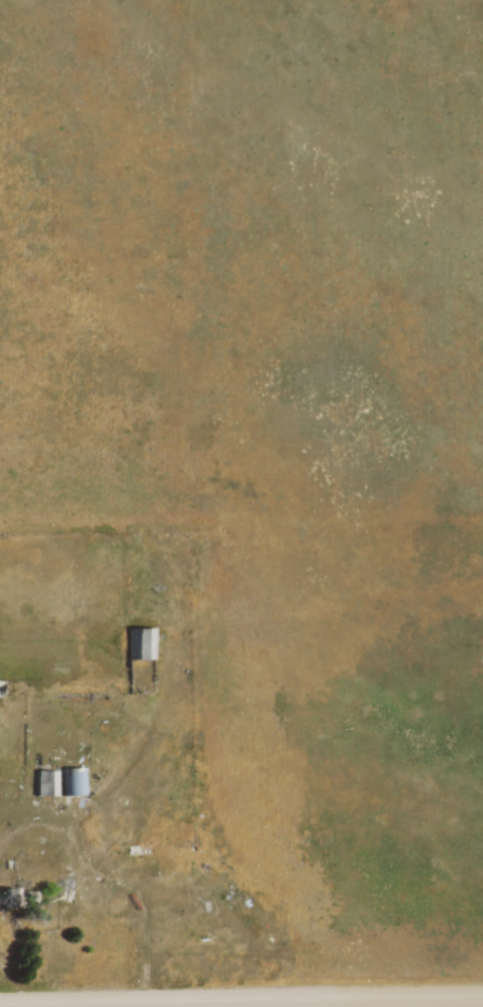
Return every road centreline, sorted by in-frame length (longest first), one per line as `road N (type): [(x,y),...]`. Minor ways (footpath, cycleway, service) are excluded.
road 1 (residential): [(0,1005),(482,1000)]

